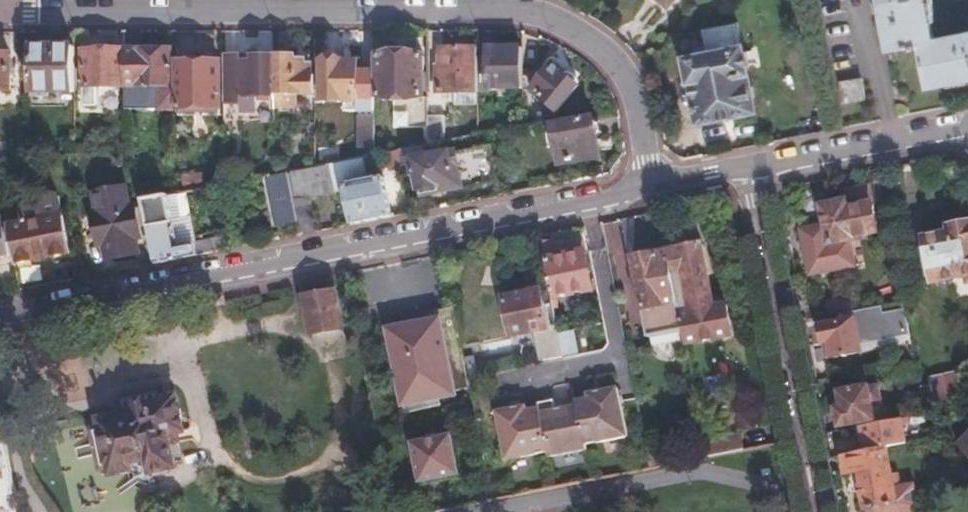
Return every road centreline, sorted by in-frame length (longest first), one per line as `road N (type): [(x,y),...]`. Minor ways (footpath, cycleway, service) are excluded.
road 1 (residential): [(654,188),(623,66),(544,10),(505,3),(81,8)]
road 2 (tertiary): [(654,188),(0,320)]
road 3 (residential): [(820,511),(757,167)]
road 4 (tertiary): [(967,128),(757,167)]

